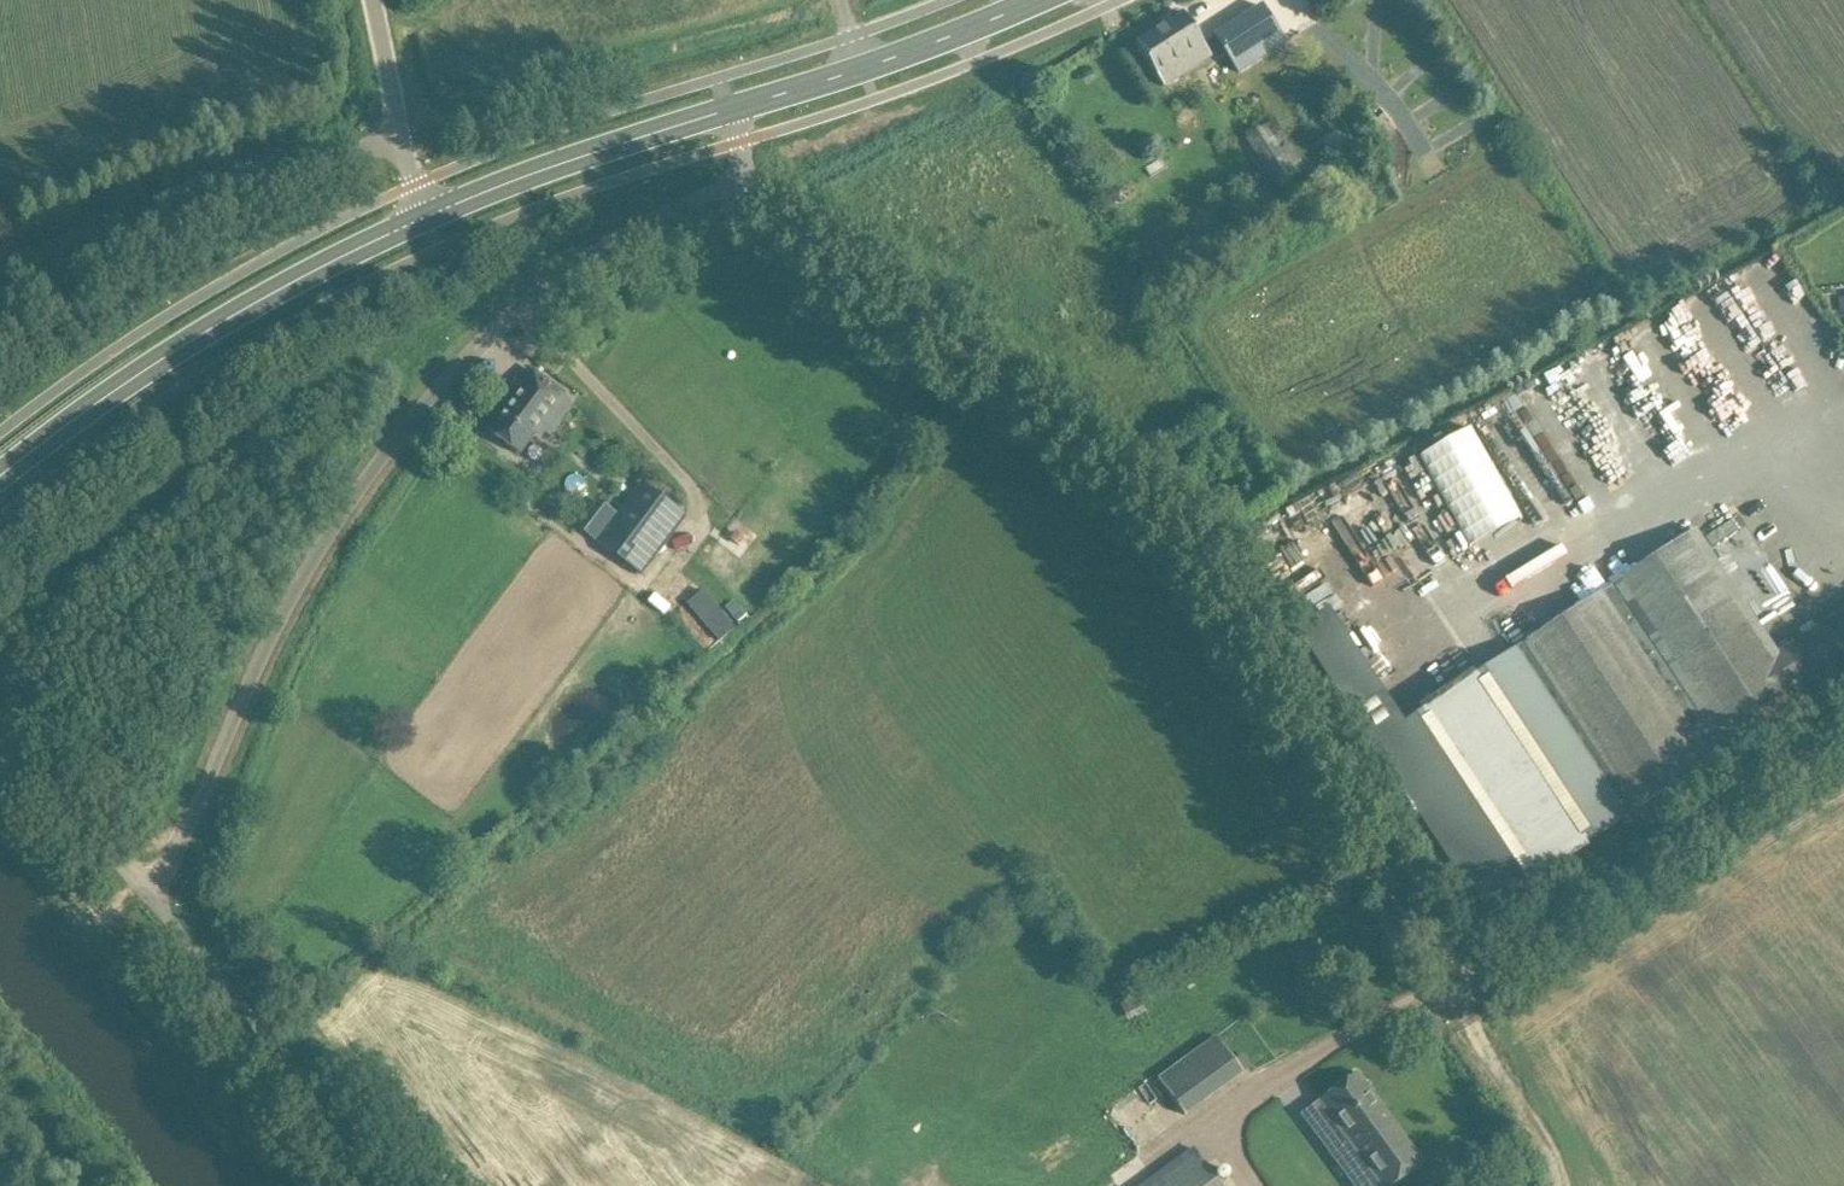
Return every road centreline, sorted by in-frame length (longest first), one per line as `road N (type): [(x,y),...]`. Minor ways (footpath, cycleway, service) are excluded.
road 1 (unclassified): [(152,900),(268,644),(312,562),(407,424),(471,351),(577,265),(635,228),(731,186),(744,168),(729,109)]
road 2 (secondary): [(0,474),(113,387),(233,311),(426,215)]
road 3 (unclassified): [(1455,988),(1843,730)]
road 4 (unclassified): [(43,245),(400,137)]
road 5 (secondary): [(729,109),(1033,0)]
road 6 (secondary): [(426,215),(729,109)]
road 7 (unclassified): [(152,900),(82,824),(0,763)]
road 8 (unclassified): [(400,137),(372,0)]

